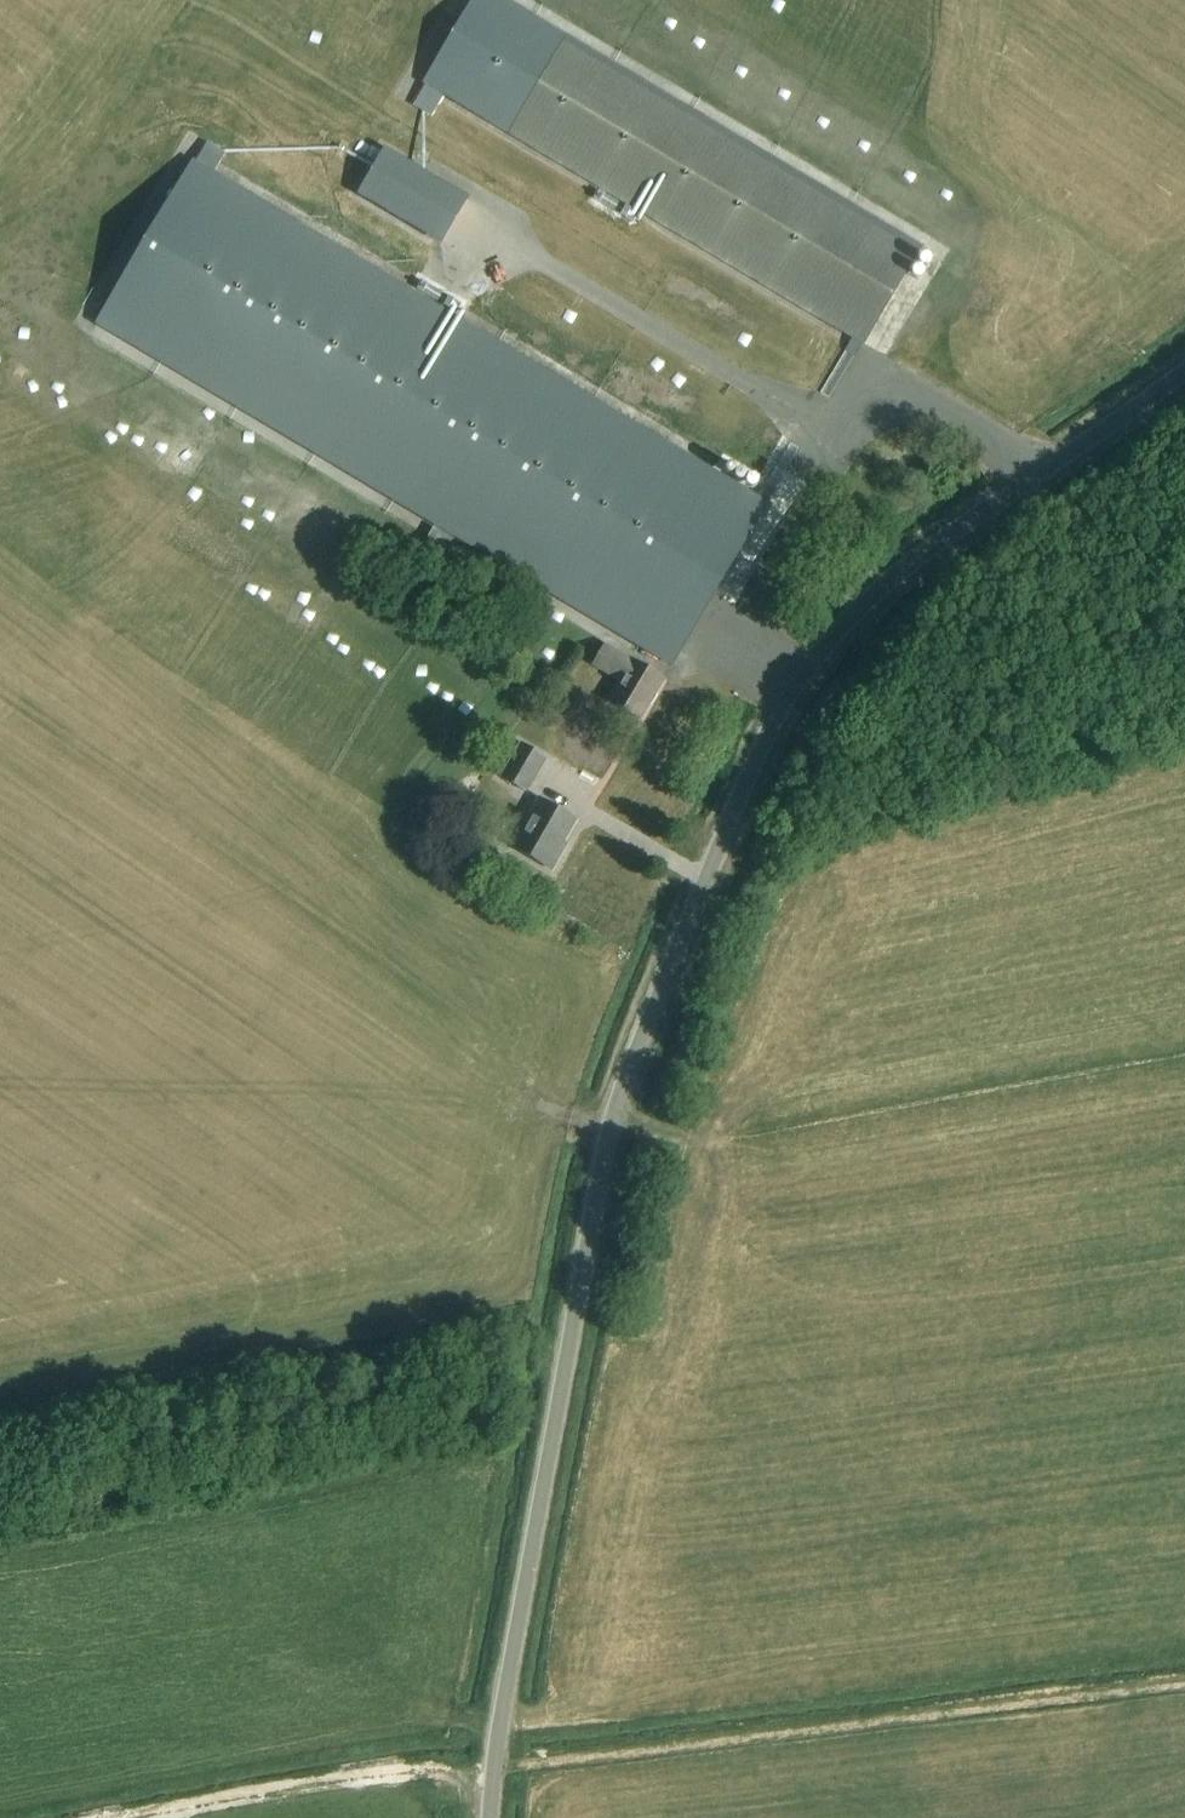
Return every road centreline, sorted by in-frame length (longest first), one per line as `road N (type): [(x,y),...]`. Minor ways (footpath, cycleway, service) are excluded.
road 1 (unclassified): [(488,1817),(596,1187),(622,1086),(761,749),(789,695),(867,602),(1184,369)]

